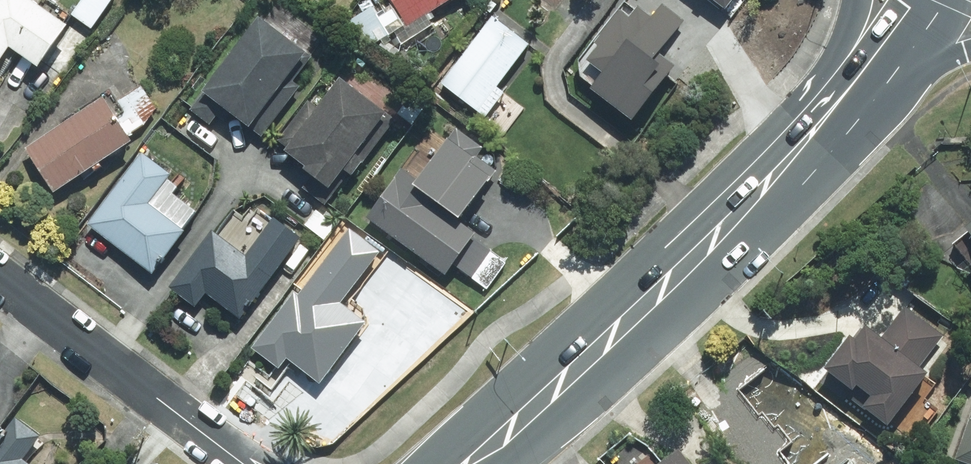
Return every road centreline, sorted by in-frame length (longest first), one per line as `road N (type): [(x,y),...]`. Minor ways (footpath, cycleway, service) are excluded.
road 1 (primary): [(813,130),(601,347),(469,463)]
road 2 (residential): [(0,279),(249,463)]
road 3 (primary): [(970,48),(813,130)]
road 4 (primary): [(920,0),(813,130)]
road 5 (primary): [(813,130),(854,0)]

